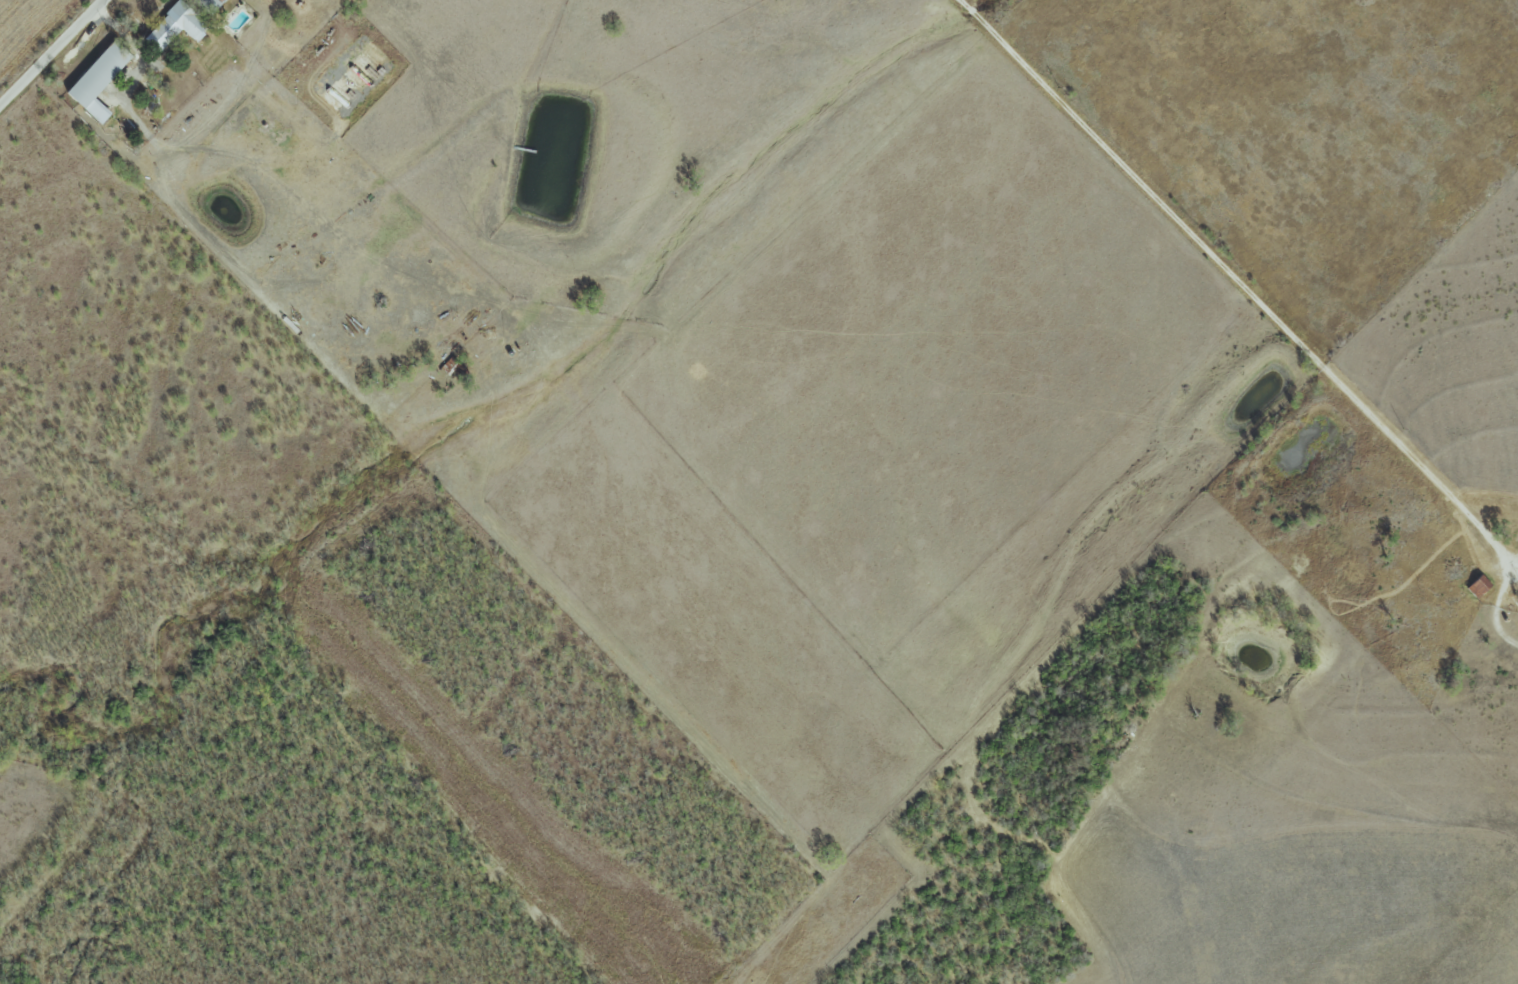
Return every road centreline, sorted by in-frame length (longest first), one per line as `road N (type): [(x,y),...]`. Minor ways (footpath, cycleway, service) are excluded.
road 1 (residential): [(0,105),(102,0)]

